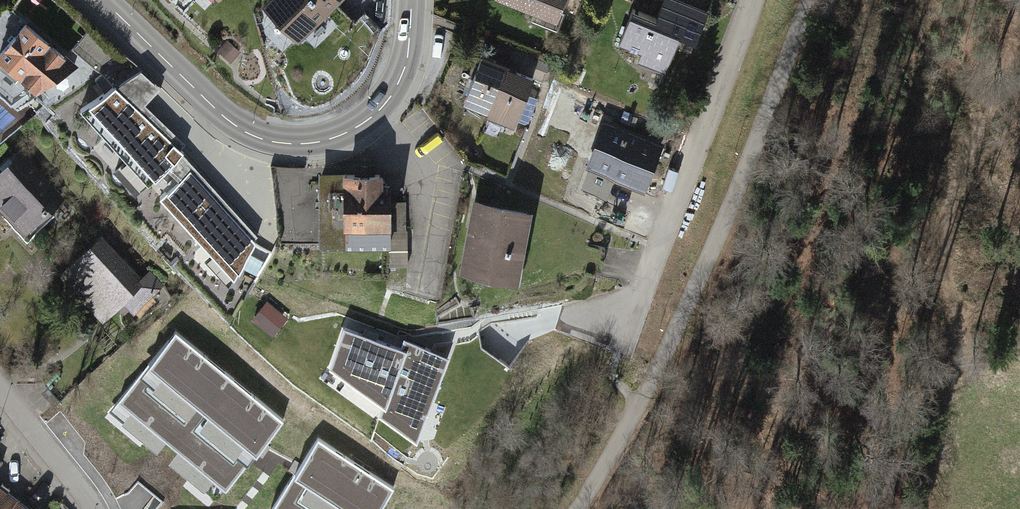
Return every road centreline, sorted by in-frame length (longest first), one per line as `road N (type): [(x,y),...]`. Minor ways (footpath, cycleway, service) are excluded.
road 1 (track): [(810,0),(677,326),(578,508)]
road 2 (tertiary): [(102,0),(236,126),(301,144),(355,127),(389,98),(408,53),(411,0)]
road 3 (track): [(1008,0),(957,218),(966,383)]
road 4 (residential): [(750,0),(618,353)]
road 5 (tertiary): [(96,508),(0,388)]

